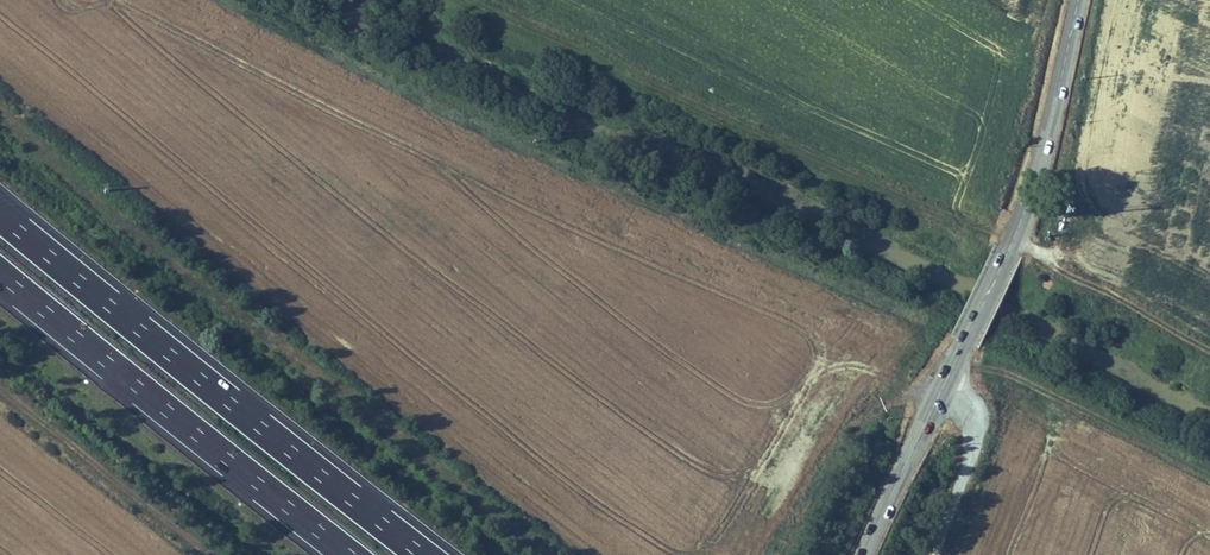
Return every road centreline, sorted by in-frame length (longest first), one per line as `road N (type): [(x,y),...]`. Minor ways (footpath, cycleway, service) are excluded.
road 1 (track): [(563,554),(215,297),(0,117)]
road 2 (tertiary): [(868,554),(1013,241),(1082,0)]
road 3 (motorway): [(423,554),(0,214)]
road 4 (motorway): [(0,273),(348,554)]
road 5 (track): [(0,385),(207,554)]
road 6 (track): [(933,408),(913,397),(887,403),(844,435),(771,554)]
road 7 (track): [(1013,241),(1209,350)]
road 8 (track): [(945,383),(975,425),(969,464),(930,554)]

